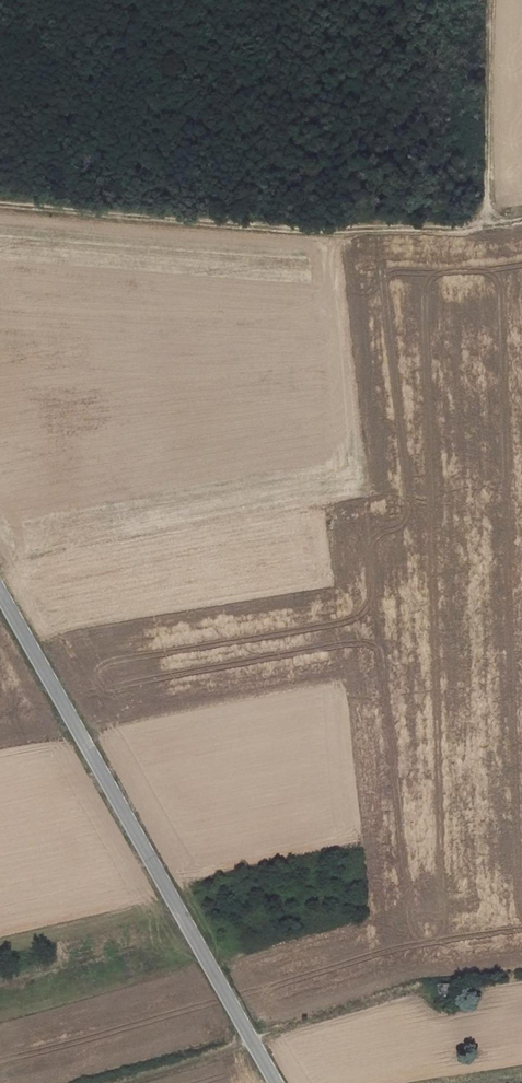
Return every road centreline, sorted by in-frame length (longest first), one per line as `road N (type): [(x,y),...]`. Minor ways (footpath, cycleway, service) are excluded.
road 1 (unclassified): [(0,591),(276,1082)]
road 2 (track): [(0,203),(313,231),(521,218)]
road 3 (track): [(489,225),(498,0)]
road 4 (track): [(252,1042),(113,1082)]

